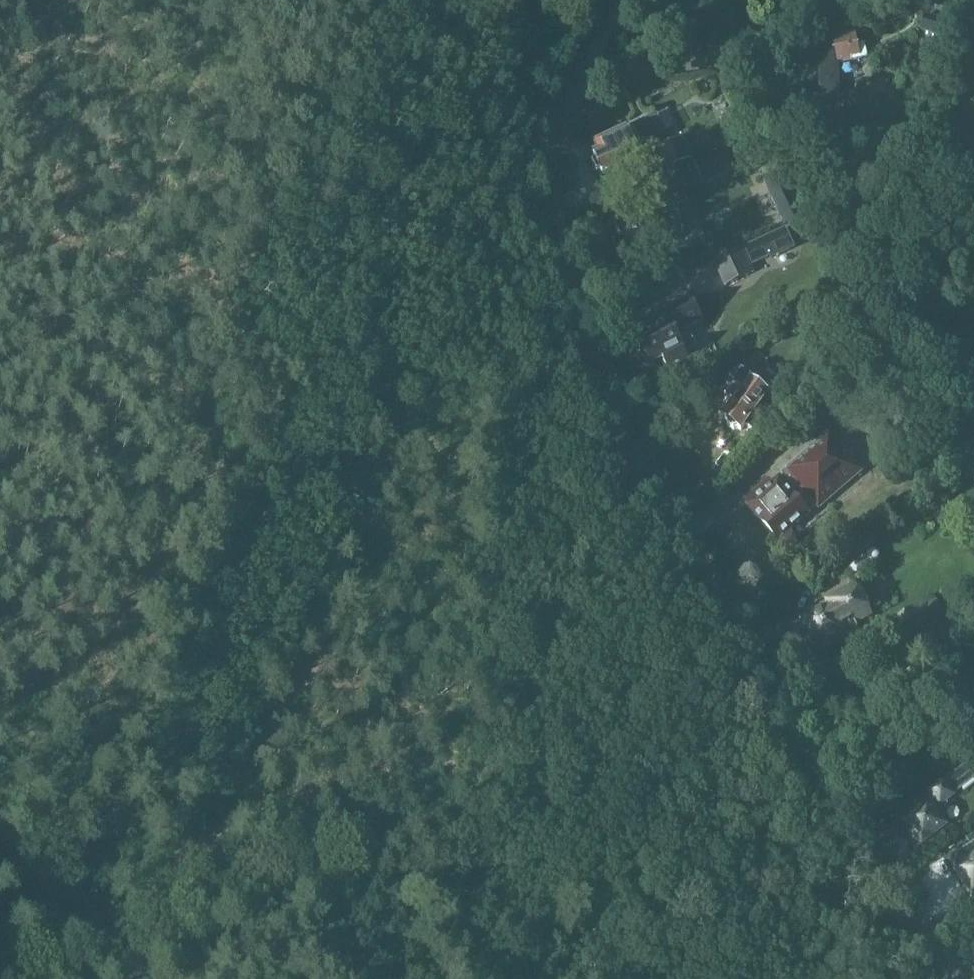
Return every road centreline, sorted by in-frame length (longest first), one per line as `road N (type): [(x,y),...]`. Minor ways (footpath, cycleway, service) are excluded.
road 1 (tertiary): [(948,978),(796,754),(566,309),(549,255),(546,184),(575,68)]
road 2 (residential): [(575,68),(603,75),(709,62),(832,0)]

